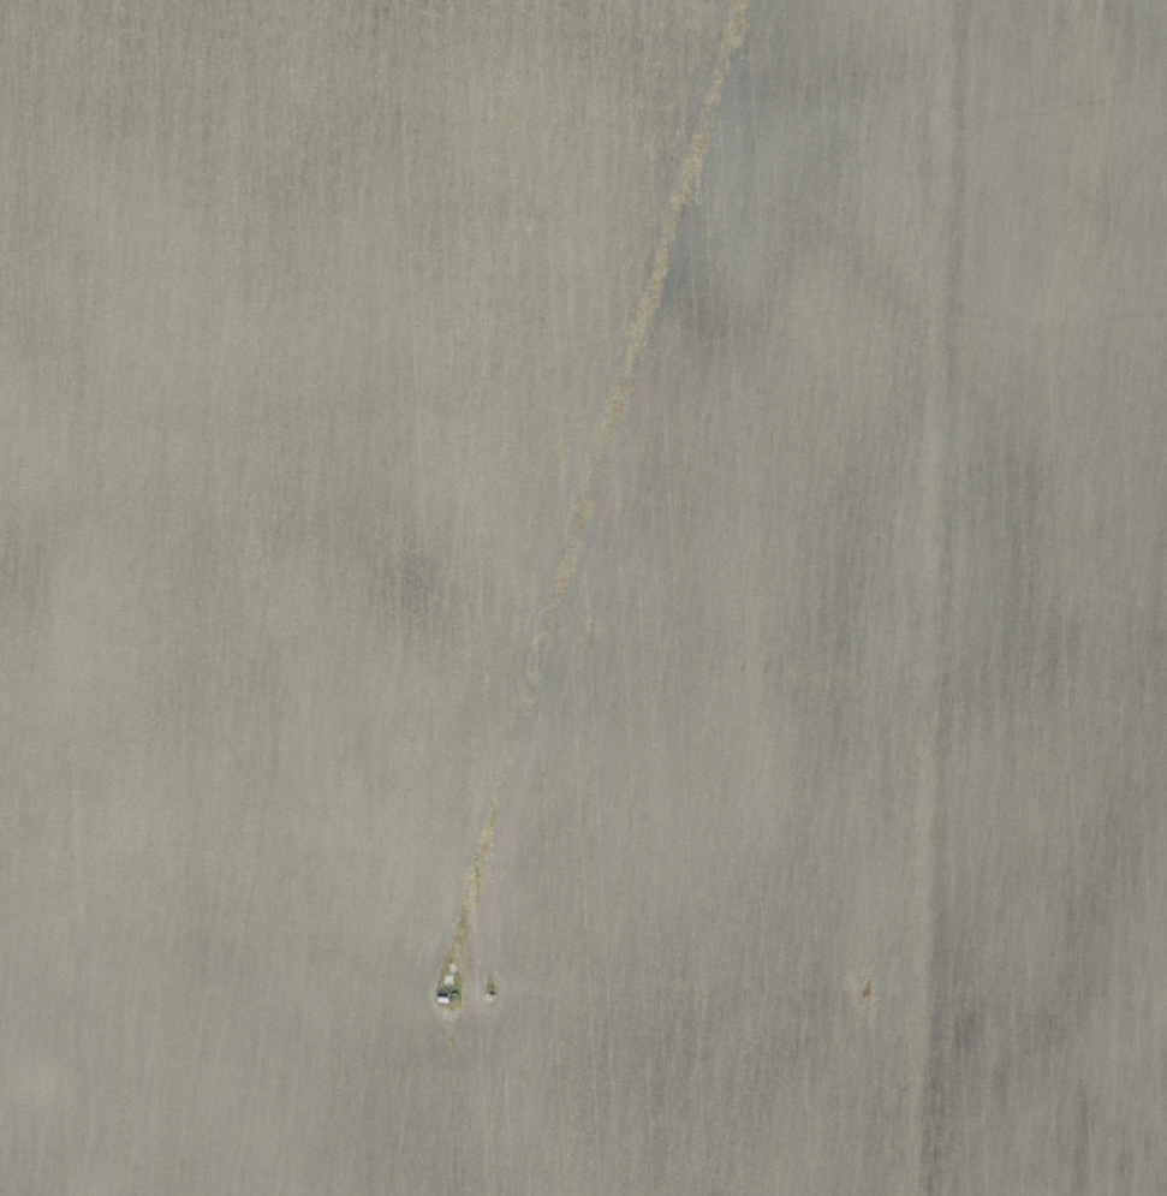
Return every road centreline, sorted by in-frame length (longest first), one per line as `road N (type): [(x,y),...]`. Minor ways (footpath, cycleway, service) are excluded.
road 1 (residential): [(903,1195),(945,0)]

